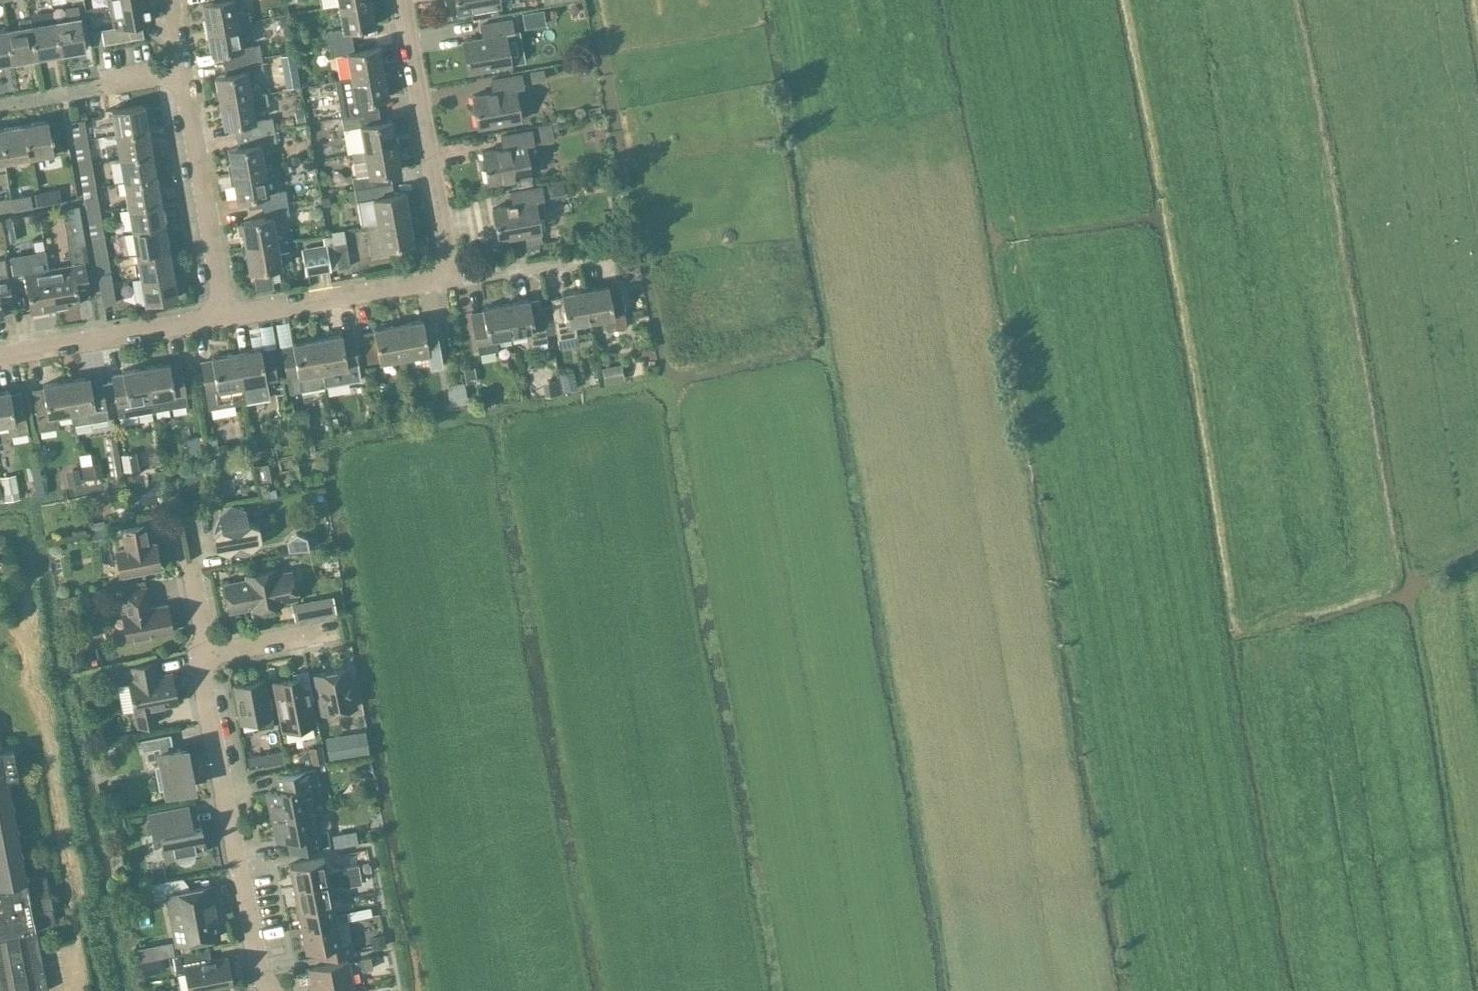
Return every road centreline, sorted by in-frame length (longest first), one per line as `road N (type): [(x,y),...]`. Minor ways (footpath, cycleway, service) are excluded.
road 1 (unclassified): [(267,990),(200,673),(206,654)]
road 2 (residential): [(451,279),(400,0)]
road 3 (residential): [(226,314),(183,74)]
road 4 (residential): [(0,353),(226,314)]
road 5 (residential): [(226,314),(451,279)]
road 6 (unclassified): [(0,104),(183,74)]
road 7 (unclassified): [(451,279),(609,253)]
road 8 (unclassified): [(206,654),(332,631)]

